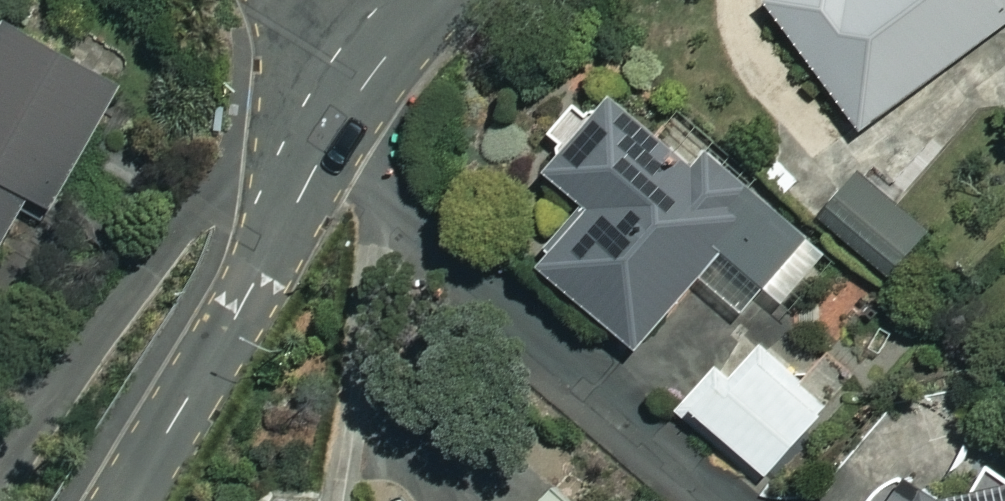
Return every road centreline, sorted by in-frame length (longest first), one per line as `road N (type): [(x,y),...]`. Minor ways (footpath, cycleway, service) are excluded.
road 1 (residential): [(721,500),(326,147)]
road 2 (residential): [(326,147),(125,500)]
road 3 (residential): [(437,0),(402,29),(326,147)]

